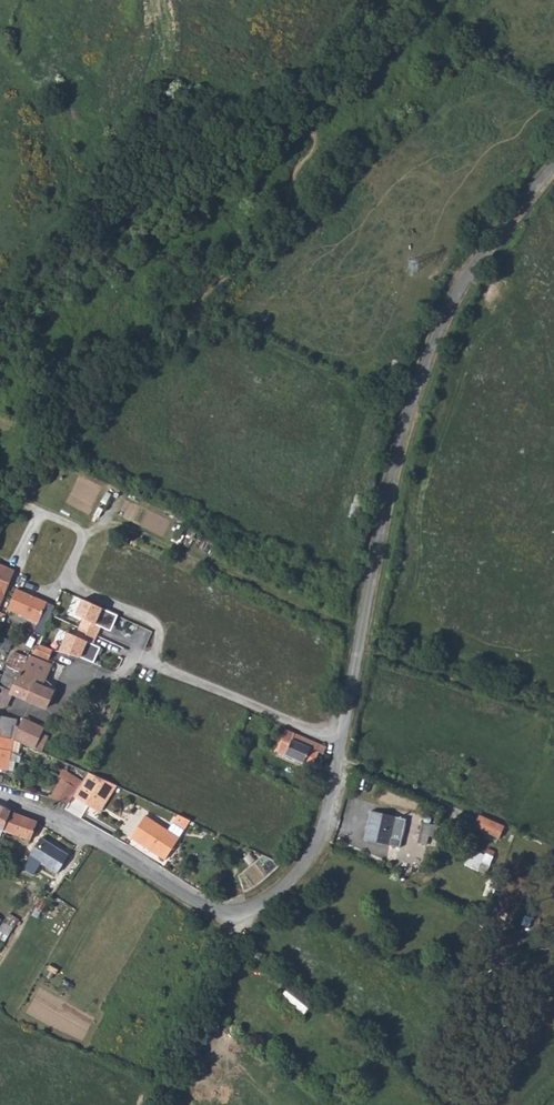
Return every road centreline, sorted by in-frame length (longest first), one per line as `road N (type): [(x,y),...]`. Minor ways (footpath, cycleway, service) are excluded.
road 1 (residential): [(0,798),(60,823),(222,915),(271,900),(300,874),(331,809),(397,446),(427,353),(471,266),(553,168)]
road 2 (track): [(340,740),(158,668)]

